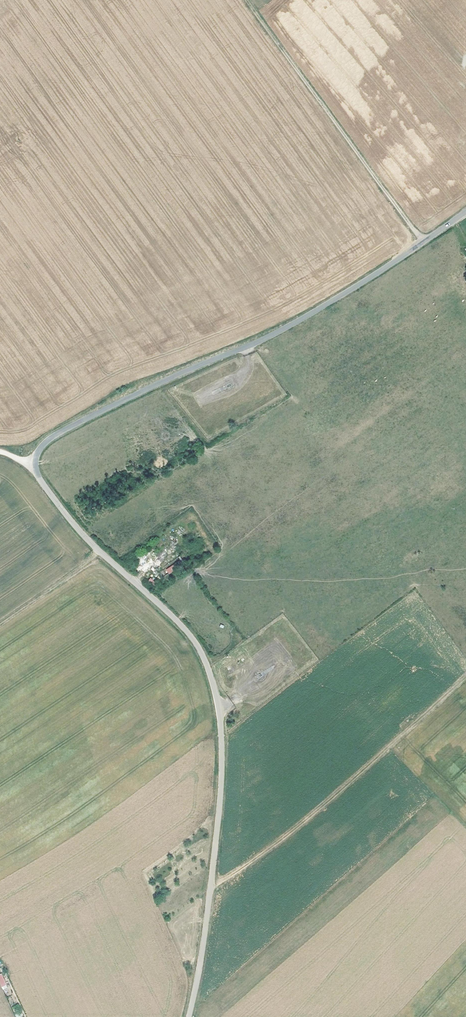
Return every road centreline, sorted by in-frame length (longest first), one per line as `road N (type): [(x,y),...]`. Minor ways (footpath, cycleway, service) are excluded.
road 1 (unclassified): [(465,213),(297,323),(49,439),(36,455),(38,476),(69,518),(197,646),(217,701),(220,796),(188,1016)]
road 2 (track): [(243,0),(421,244)]
road 3 (track): [(0,623),(102,555)]

